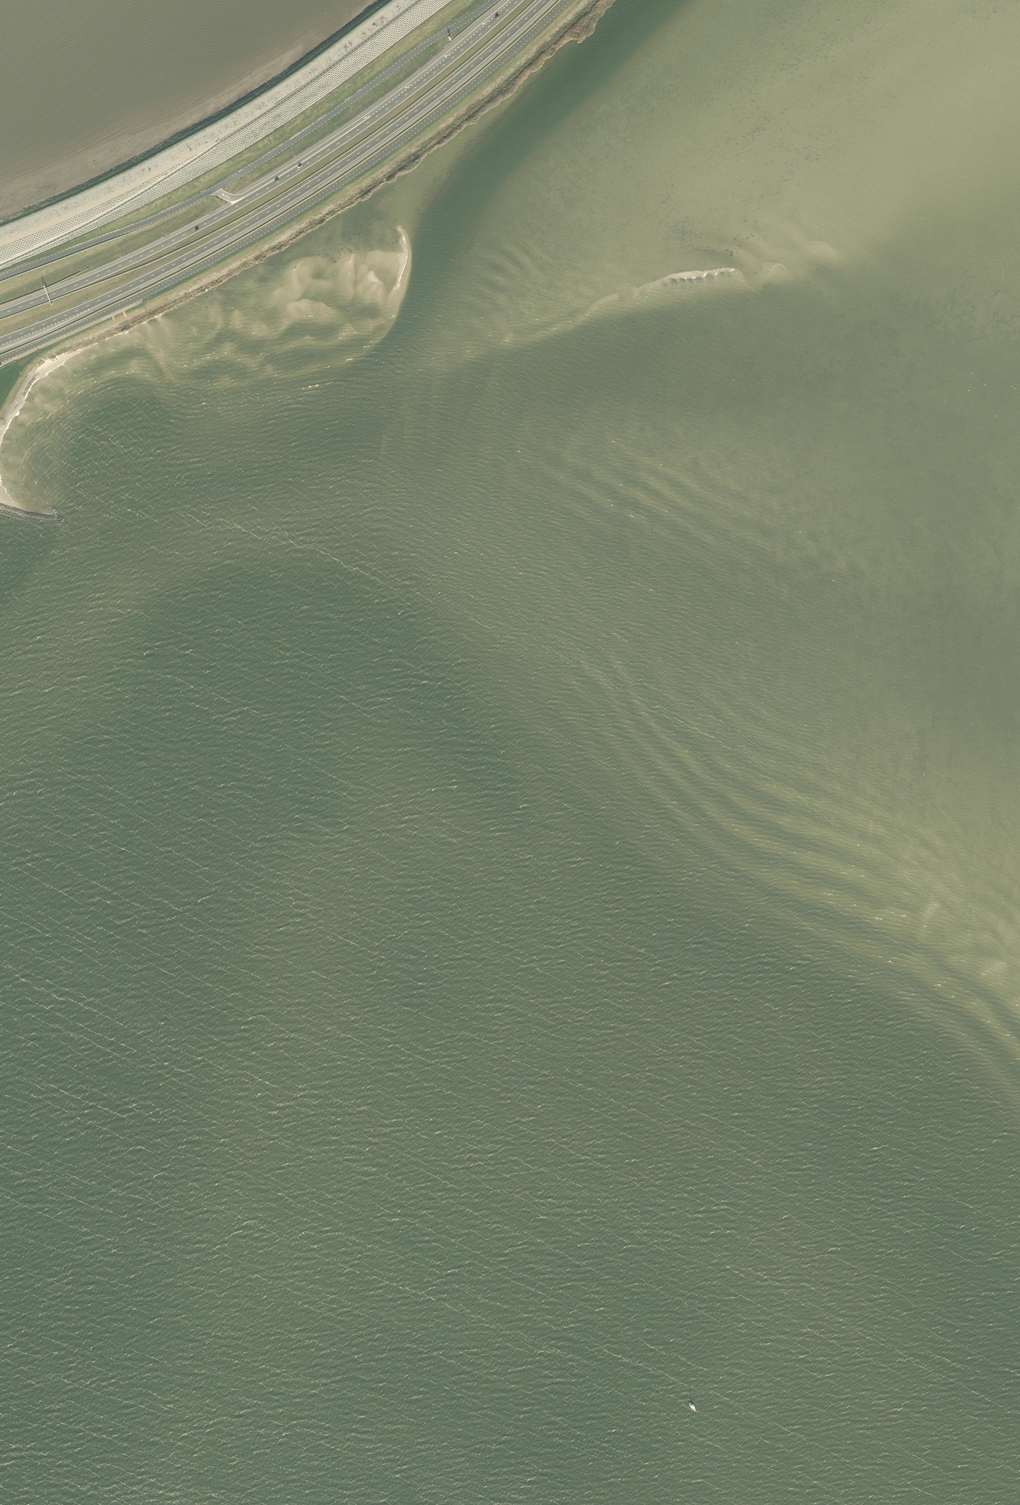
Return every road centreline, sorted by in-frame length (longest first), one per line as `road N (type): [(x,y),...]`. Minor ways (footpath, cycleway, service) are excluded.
road 1 (unclassified): [(0,361),(134,301),(296,213),(438,114),(568,0)]
road 2 (motorway): [(0,341),(132,285),(274,209),(442,92),(548,0)]
road 3 (motorway): [(518,0),(396,102),(247,201)]
road 4 (unclassified): [(214,189),(494,0)]
road 5 (motorway): [(247,201),(125,263),(0,314)]
road 6 (unclassified): [(0,277),(214,189)]

